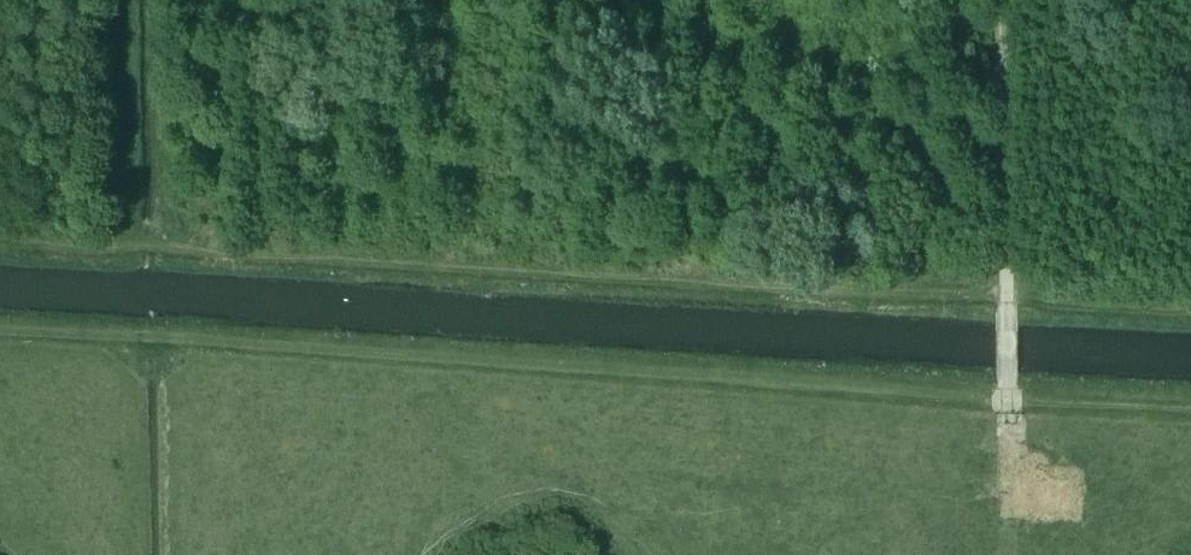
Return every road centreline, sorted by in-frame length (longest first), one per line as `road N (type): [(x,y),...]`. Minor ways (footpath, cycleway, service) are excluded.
road 1 (track): [(0,331),(1008,398)]
road 2 (track): [(1006,298),(0,246)]
road 3 (track): [(989,0),(992,258),(1006,298)]
road 4 (track): [(1190,303),(1006,298)]
road 5 (track): [(1190,405),(1008,398)]
road 6 (track): [(1008,398),(1019,554)]

